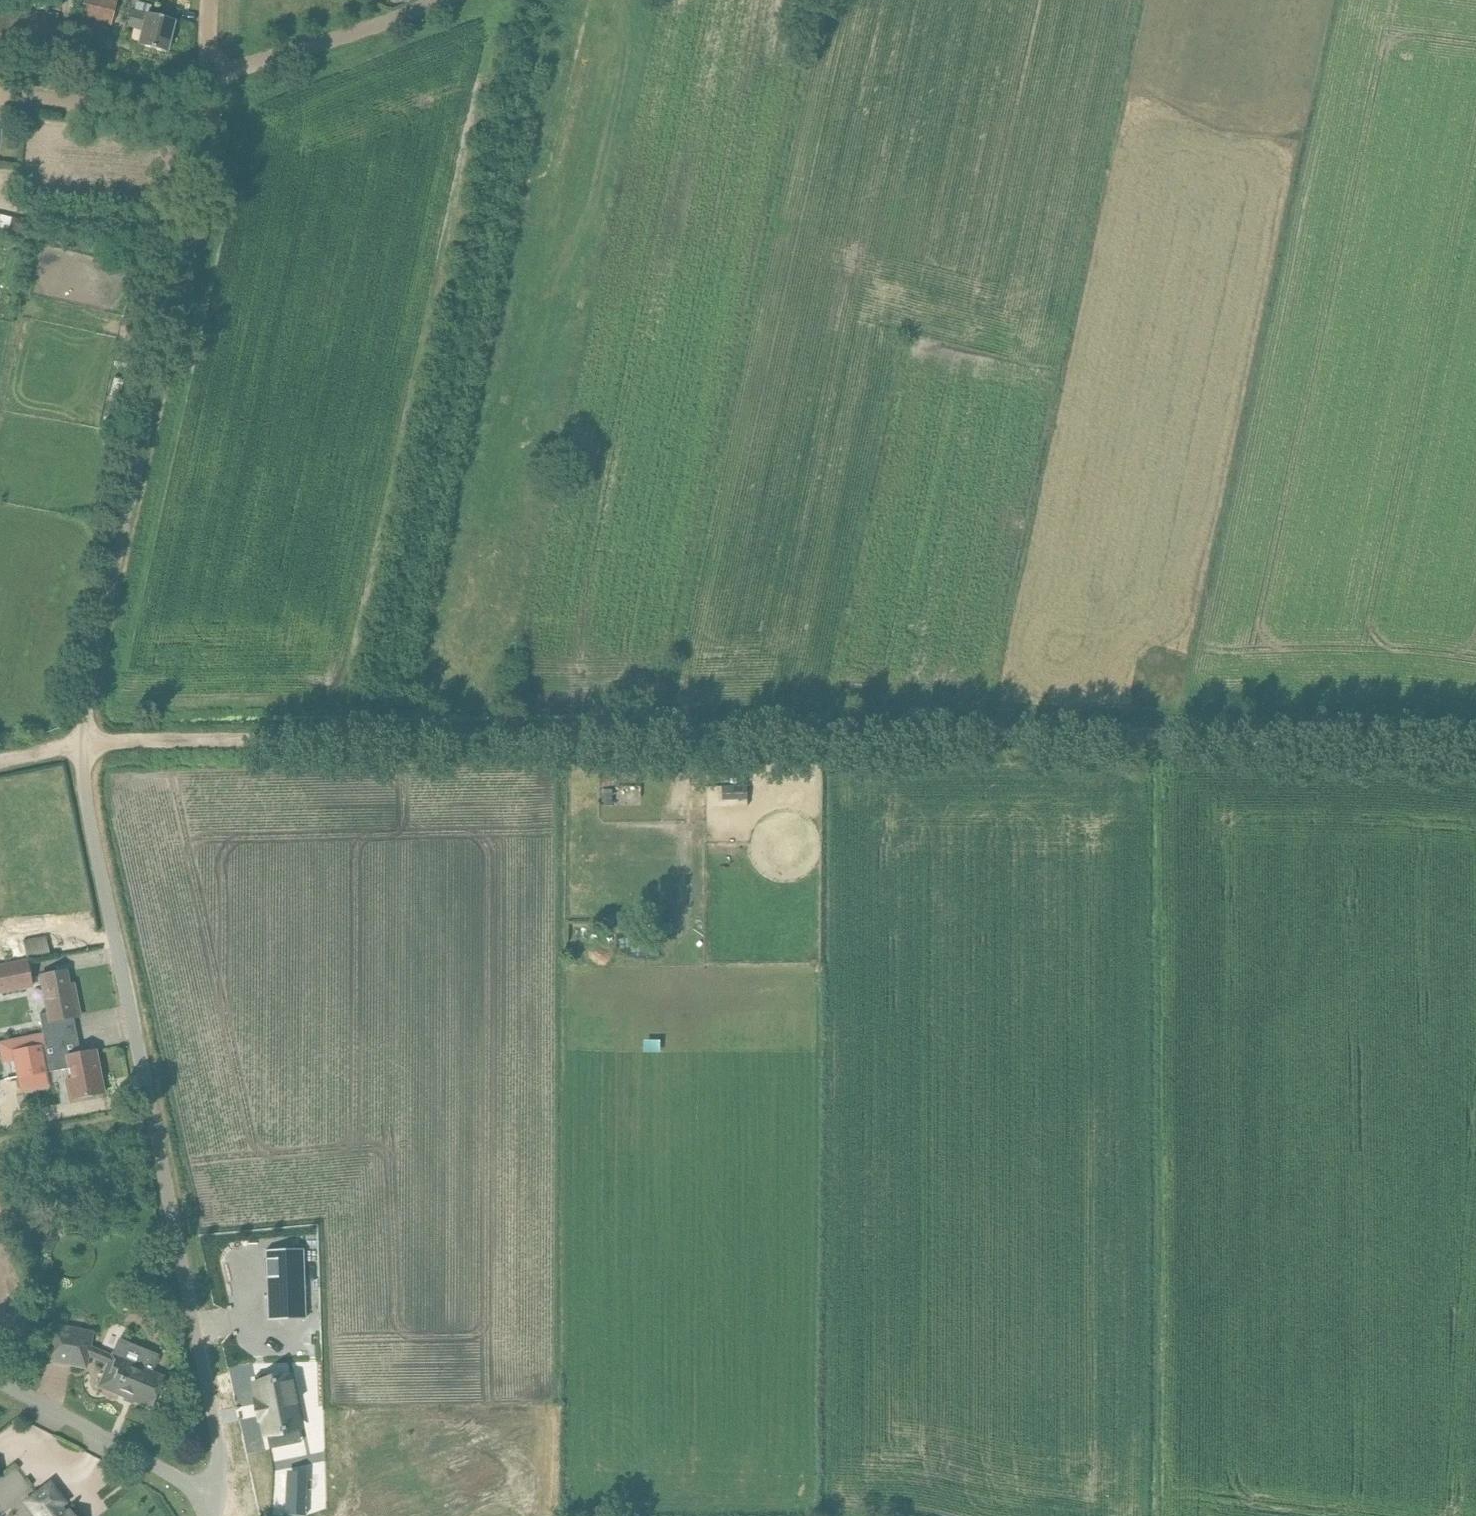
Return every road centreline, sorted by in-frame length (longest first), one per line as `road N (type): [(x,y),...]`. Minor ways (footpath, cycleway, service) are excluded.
road 1 (residential): [(211,1499),(218,1437),(84,793),(83,744),(98,628),(193,234),(208,113)]
road 2 (track): [(449,742),(1402,738),(1475,746)]
road 3 (track): [(0,762),(83,744),(449,742)]
road 4 (track): [(209,82),(442,0)]
road 5 (unclassified): [(211,1499),(0,1382)]
road 6 (residential): [(208,113),(0,95)]

